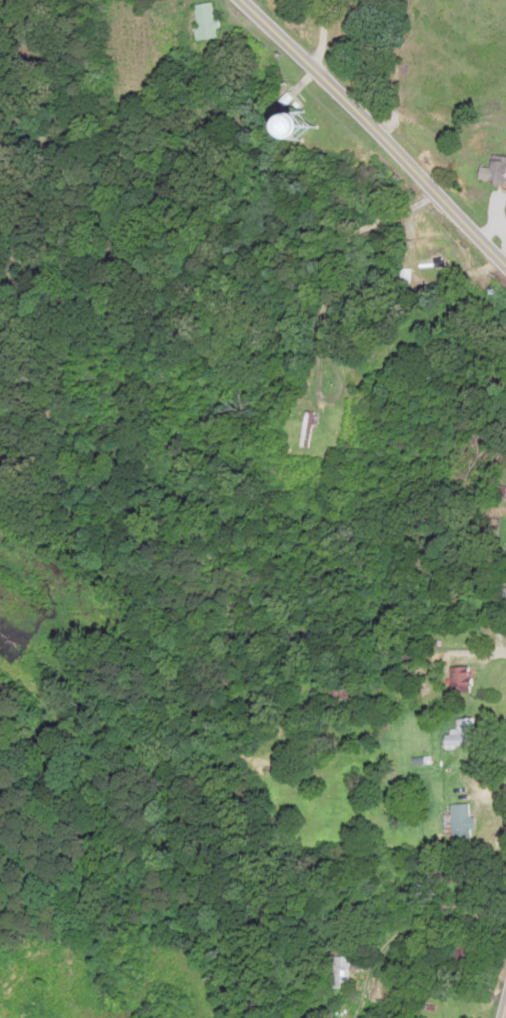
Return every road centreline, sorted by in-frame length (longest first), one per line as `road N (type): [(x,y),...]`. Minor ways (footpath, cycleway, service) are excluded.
road 1 (residential): [(505,264),(245,0)]
road 2 (residential): [(2,1017),(74,784)]

